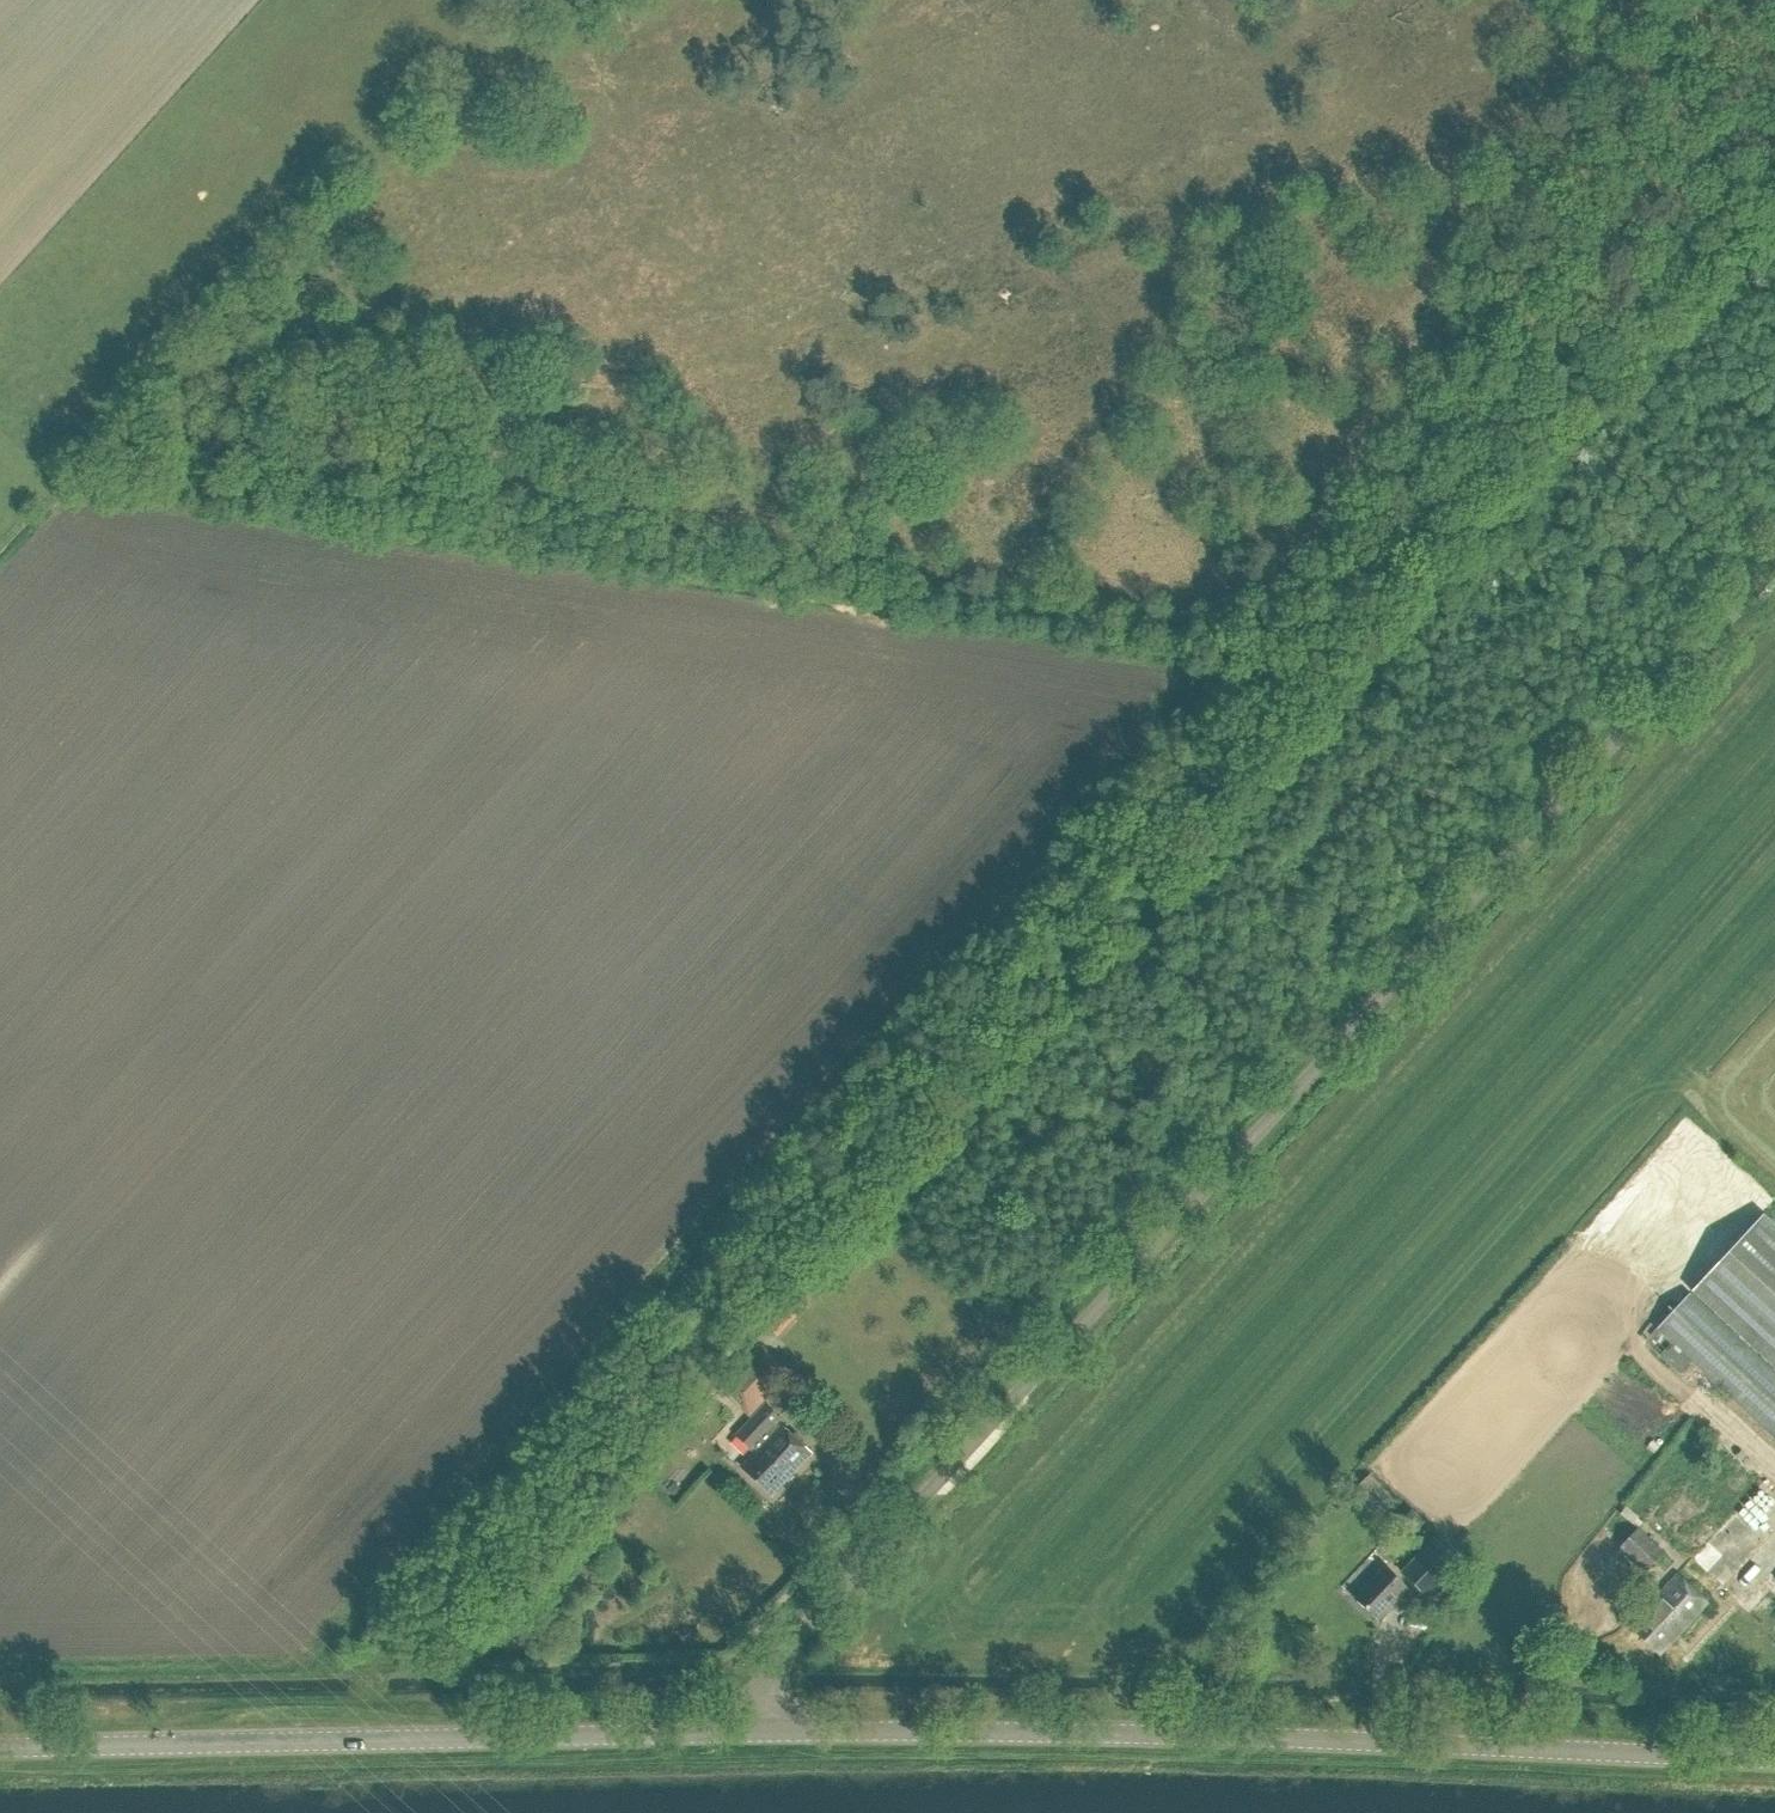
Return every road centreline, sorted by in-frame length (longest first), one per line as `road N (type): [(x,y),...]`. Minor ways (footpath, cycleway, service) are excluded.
road 1 (unclassified): [(767,1733),(784,1675),(1000,1416),(1774,566)]
road 2 (tertiary): [(1774,1760),(1231,1737),(767,1733)]
road 3 (tertiary): [(767,1733),(0,1749)]

